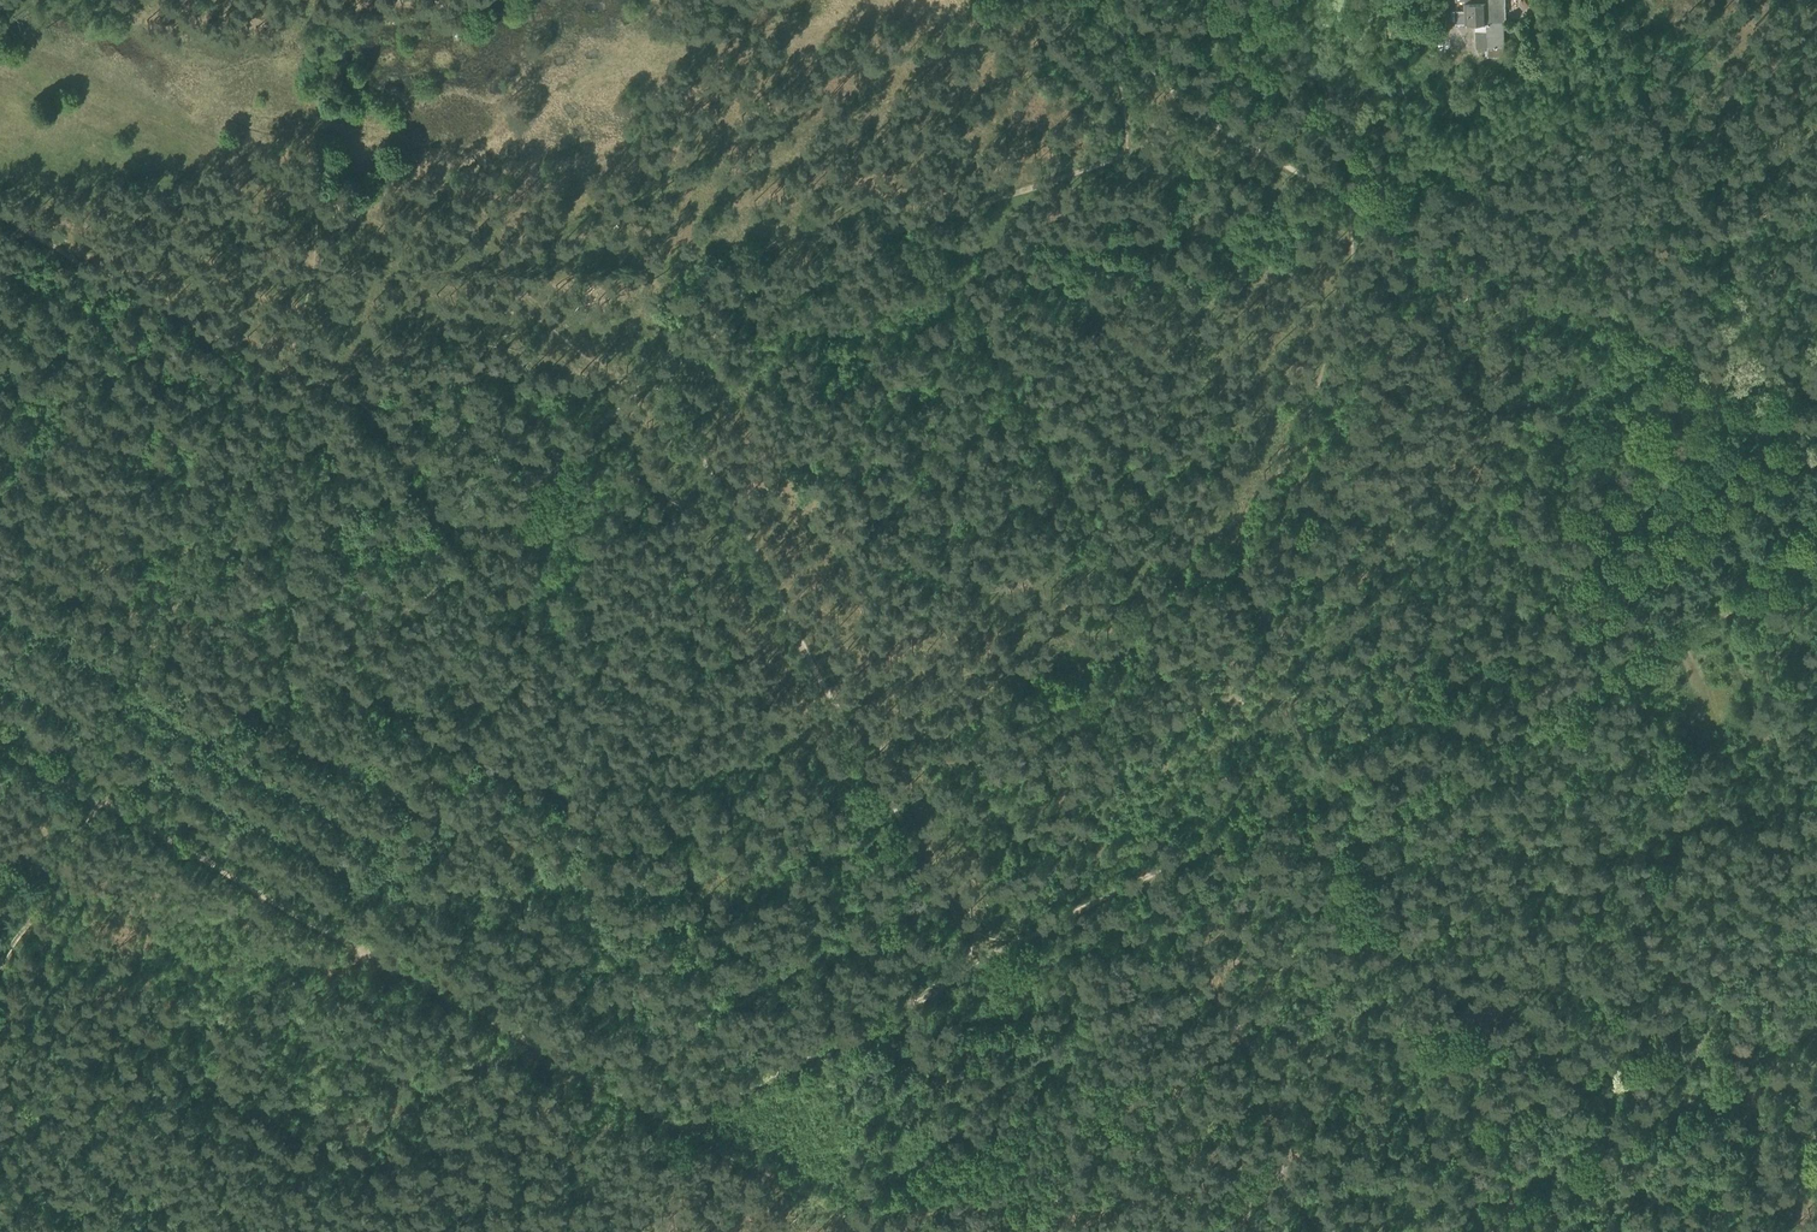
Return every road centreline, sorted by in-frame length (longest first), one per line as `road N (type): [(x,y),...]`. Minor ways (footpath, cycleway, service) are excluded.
road 1 (track): [(1143,876),(1816,572)]
road 2 (track): [(95,802),(677,1126)]
road 3 (track): [(297,377),(69,784)]
road 4 (track): [(929,220),(941,254),(1168,604)]
road 5 (track): [(1816,1026),(1420,1231)]
road 6 (track): [(1732,379),(1336,184)]
road 7 (track): [(1214,1231),(1275,1183),(1288,1151),(1287,1103),(1178,949),(1143,876)]
road 8 (track): [(863,755),(657,378)]
road 9 (track): [(1273,1074),(1362,1037),(1557,1012),(1574,1024),(1624,1125)]
road 10 (track): [(1732,379),(1613,0)]
road 11 (track): [(677,1126),(974,964)]
road 12 (track): [(1336,184),(1207,116),(1118,19)]
road 13 (track): [(974,964),(863,755)]
road 14 (track): [(694,1134),(870,1231)]
road 15 (track): [(974,964),(1143,876)]
road 16 (track): [(95,802),(0,960)]

